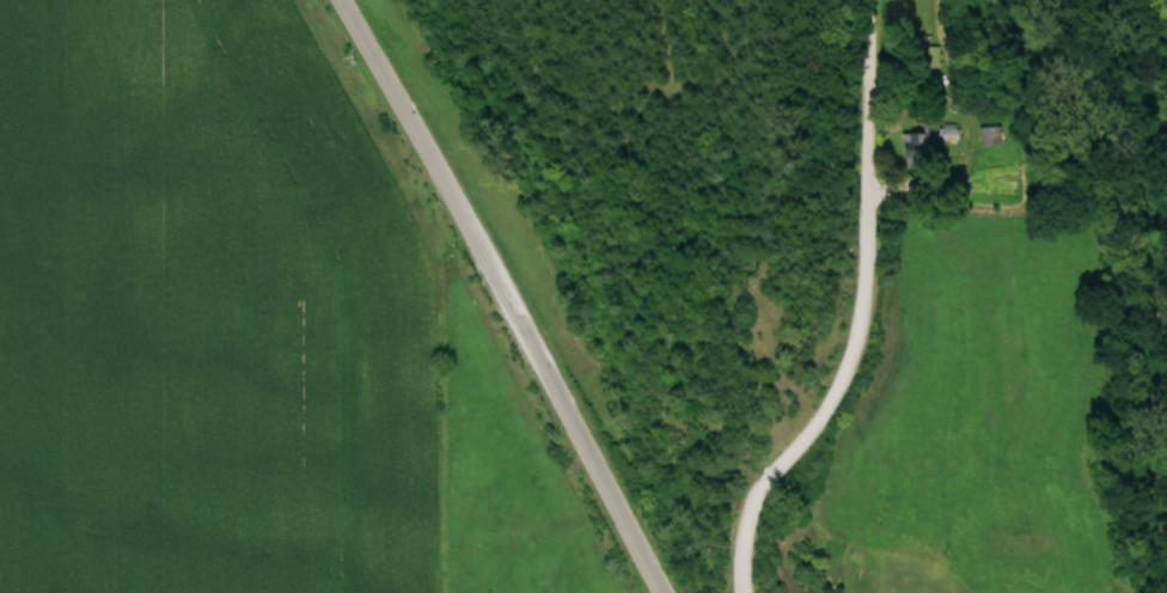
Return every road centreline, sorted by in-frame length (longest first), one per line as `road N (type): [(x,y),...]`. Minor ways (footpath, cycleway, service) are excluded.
road 1 (residential): [(737,592),(744,508),(823,411),(861,328),(872,190),(867,0)]
road 2 (secondary): [(656,592),(466,230)]
road 3 (secondary): [(442,187),(332,0)]

